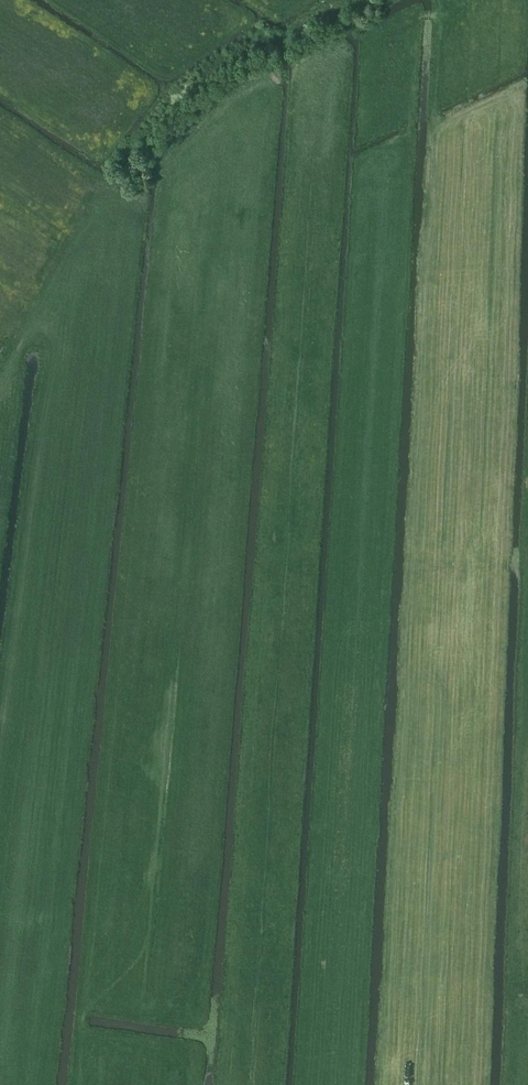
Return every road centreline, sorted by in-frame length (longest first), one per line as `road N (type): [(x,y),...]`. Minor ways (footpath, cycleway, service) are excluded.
road 1 (track): [(443,16),(404,1084)]
road 2 (track): [(0,749),(54,336)]

